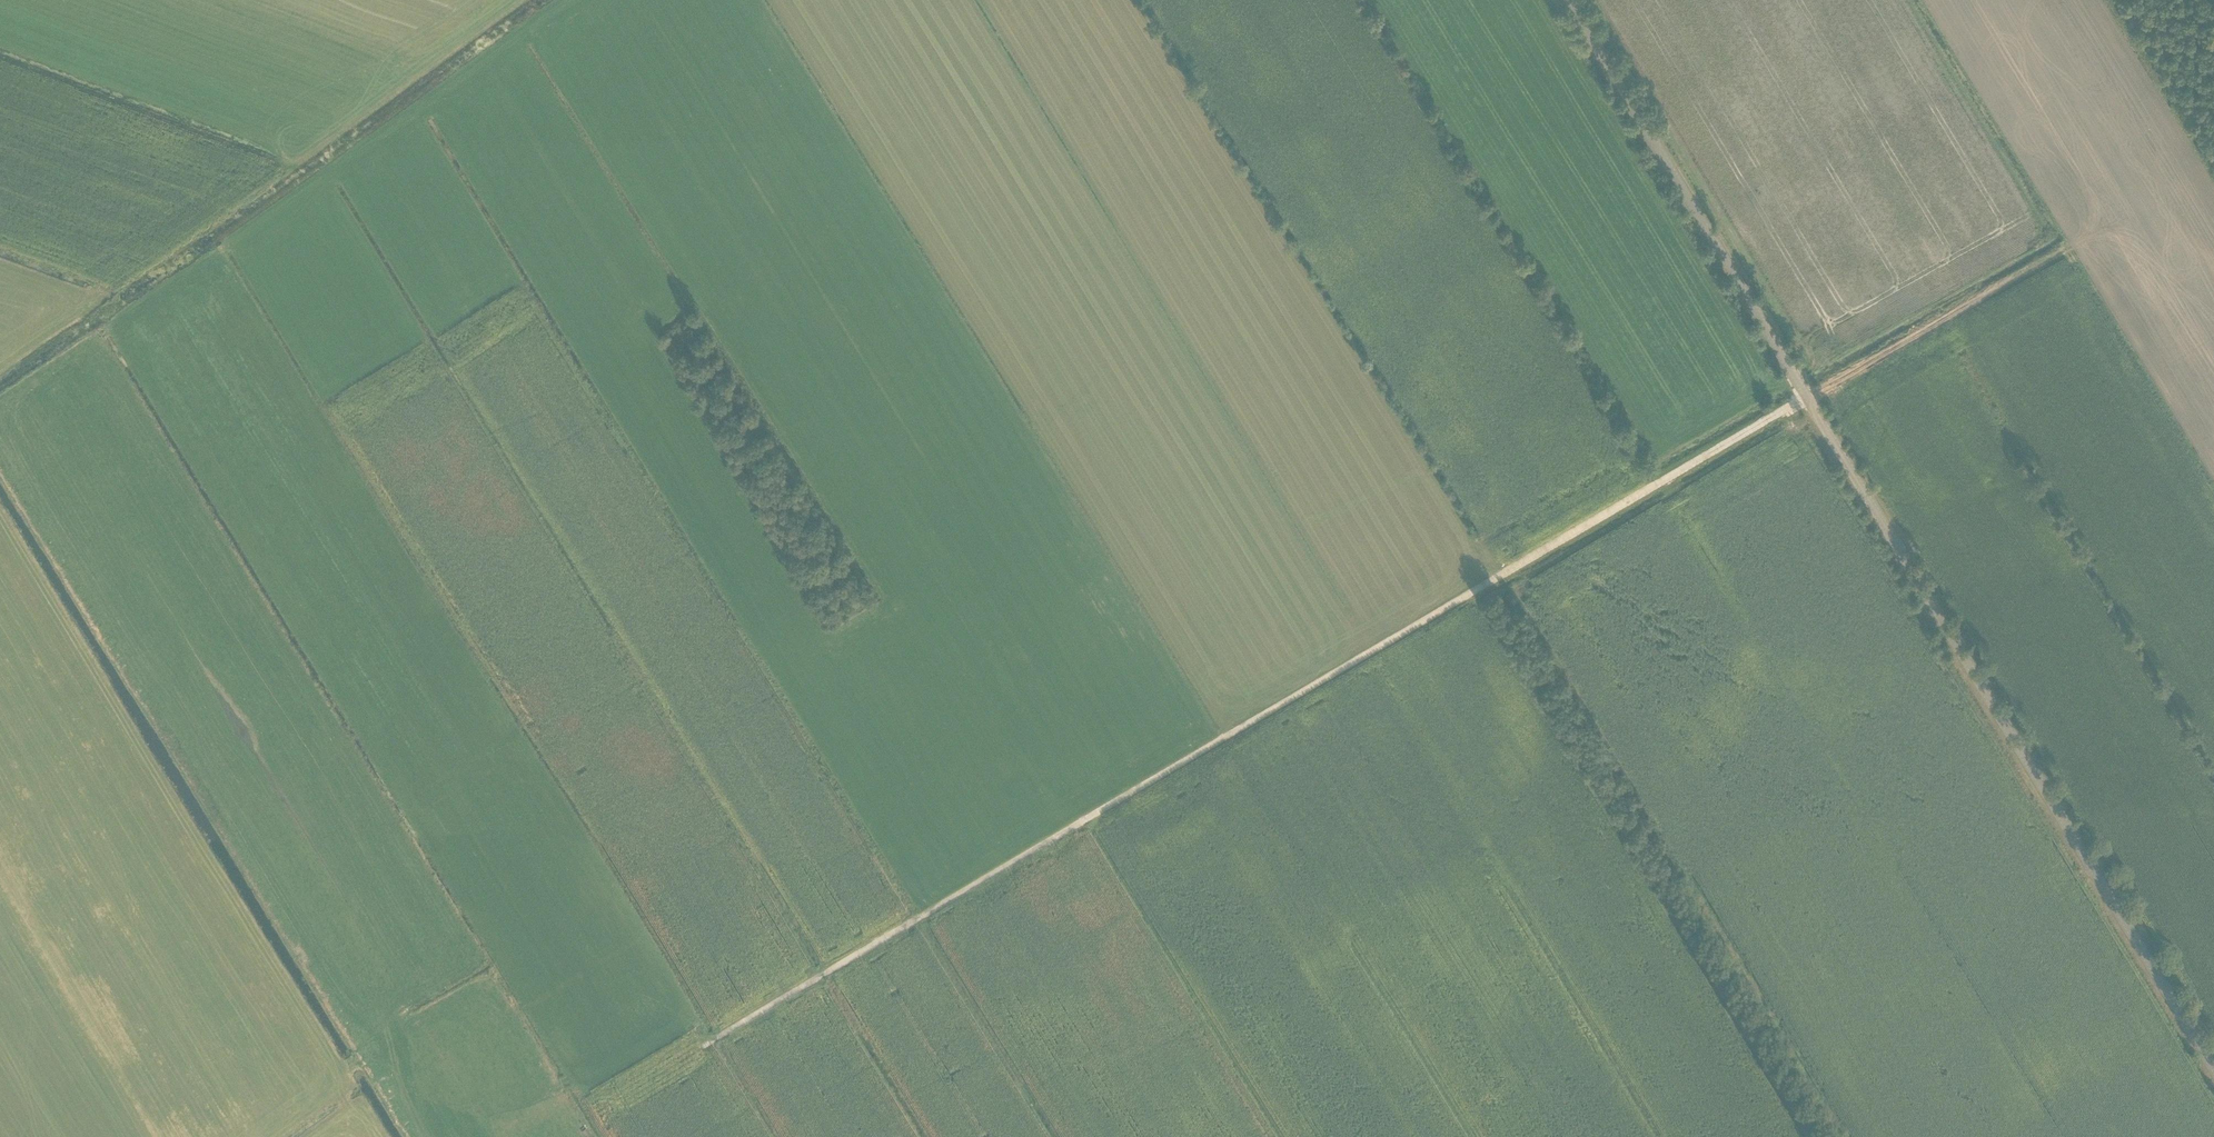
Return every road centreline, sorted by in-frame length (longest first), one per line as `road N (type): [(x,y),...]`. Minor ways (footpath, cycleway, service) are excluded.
road 1 (tertiary): [(2213,1070),(1562,0)]
road 2 (track): [(2119,0),(2213,156)]

